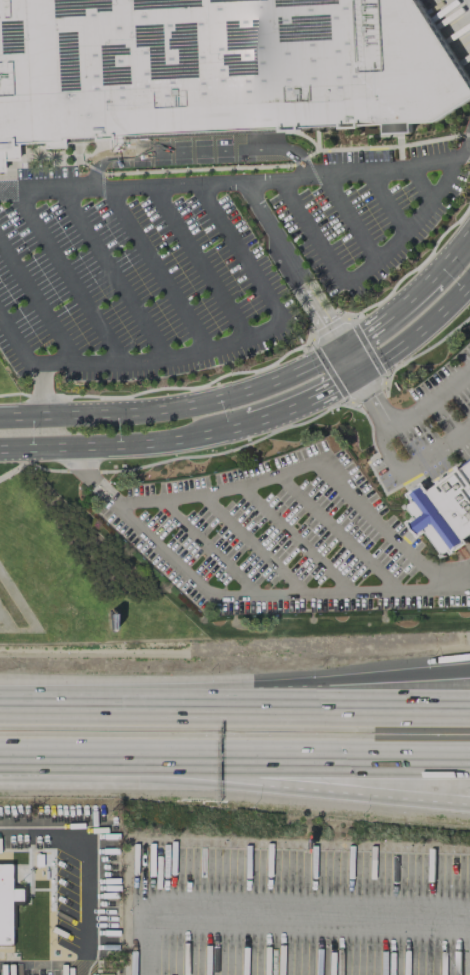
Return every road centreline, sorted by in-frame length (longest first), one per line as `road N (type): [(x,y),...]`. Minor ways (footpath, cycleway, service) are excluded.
road 1 (motorway): [(0,764),(469,804)]
road 2 (motorway): [(0,764),(469,764)]
road 3 (secondary): [(340,346),(255,387),(202,401),(0,416)]
road 4 (motorway): [(279,708),(63,709)]
road 5 (motorway): [(469,673),(279,708)]
road 6 (motorway): [(469,709),(279,708)]
road 7 (secondary): [(81,446),(247,423)]
road 8 (secondary): [(356,374),(469,282)]

